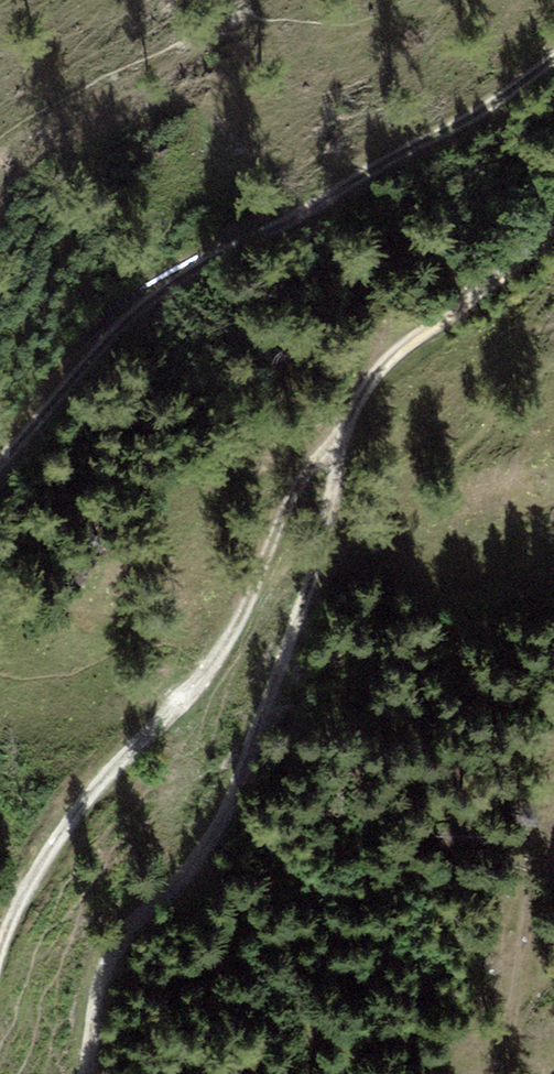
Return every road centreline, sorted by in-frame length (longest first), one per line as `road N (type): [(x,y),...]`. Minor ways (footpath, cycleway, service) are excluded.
road 1 (track): [(553,237),(403,352),(358,408),(318,558),(229,811),(205,859),(110,969),(87,1073)]
road 2 (track): [(553,63),(366,170),(315,210),(182,275),(115,329),(0,456)]
road 3 (track): [(0,993),(37,891),(232,645),(300,491),(347,441)]

